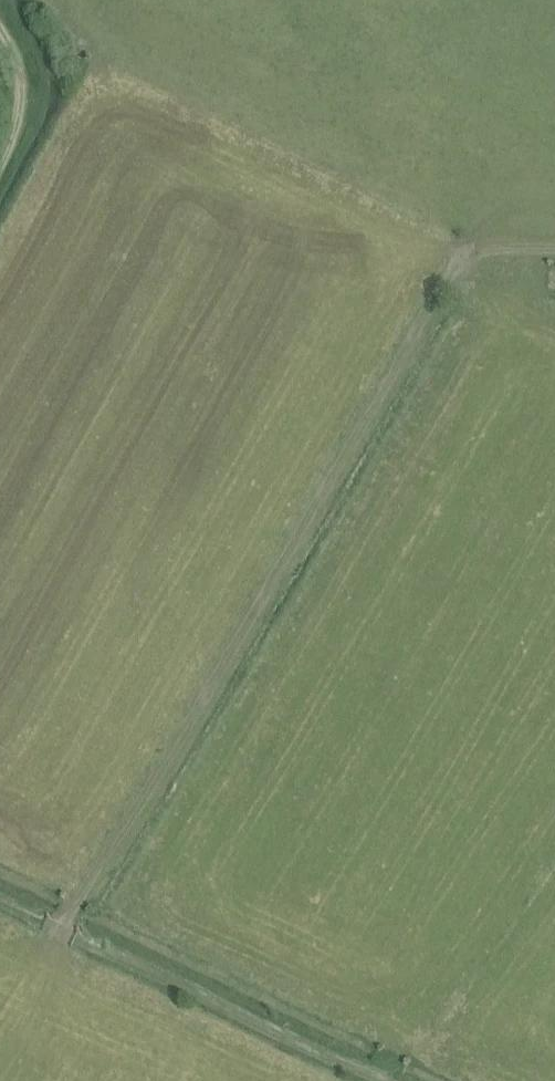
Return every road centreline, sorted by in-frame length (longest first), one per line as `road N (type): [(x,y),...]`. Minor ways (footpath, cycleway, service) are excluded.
road 1 (track): [(554,255),(471,252),(62,932)]
road 2 (track): [(0,901),(368,1080)]
road 3 (track): [(0,30),(13,49),(21,103),(0,169)]

